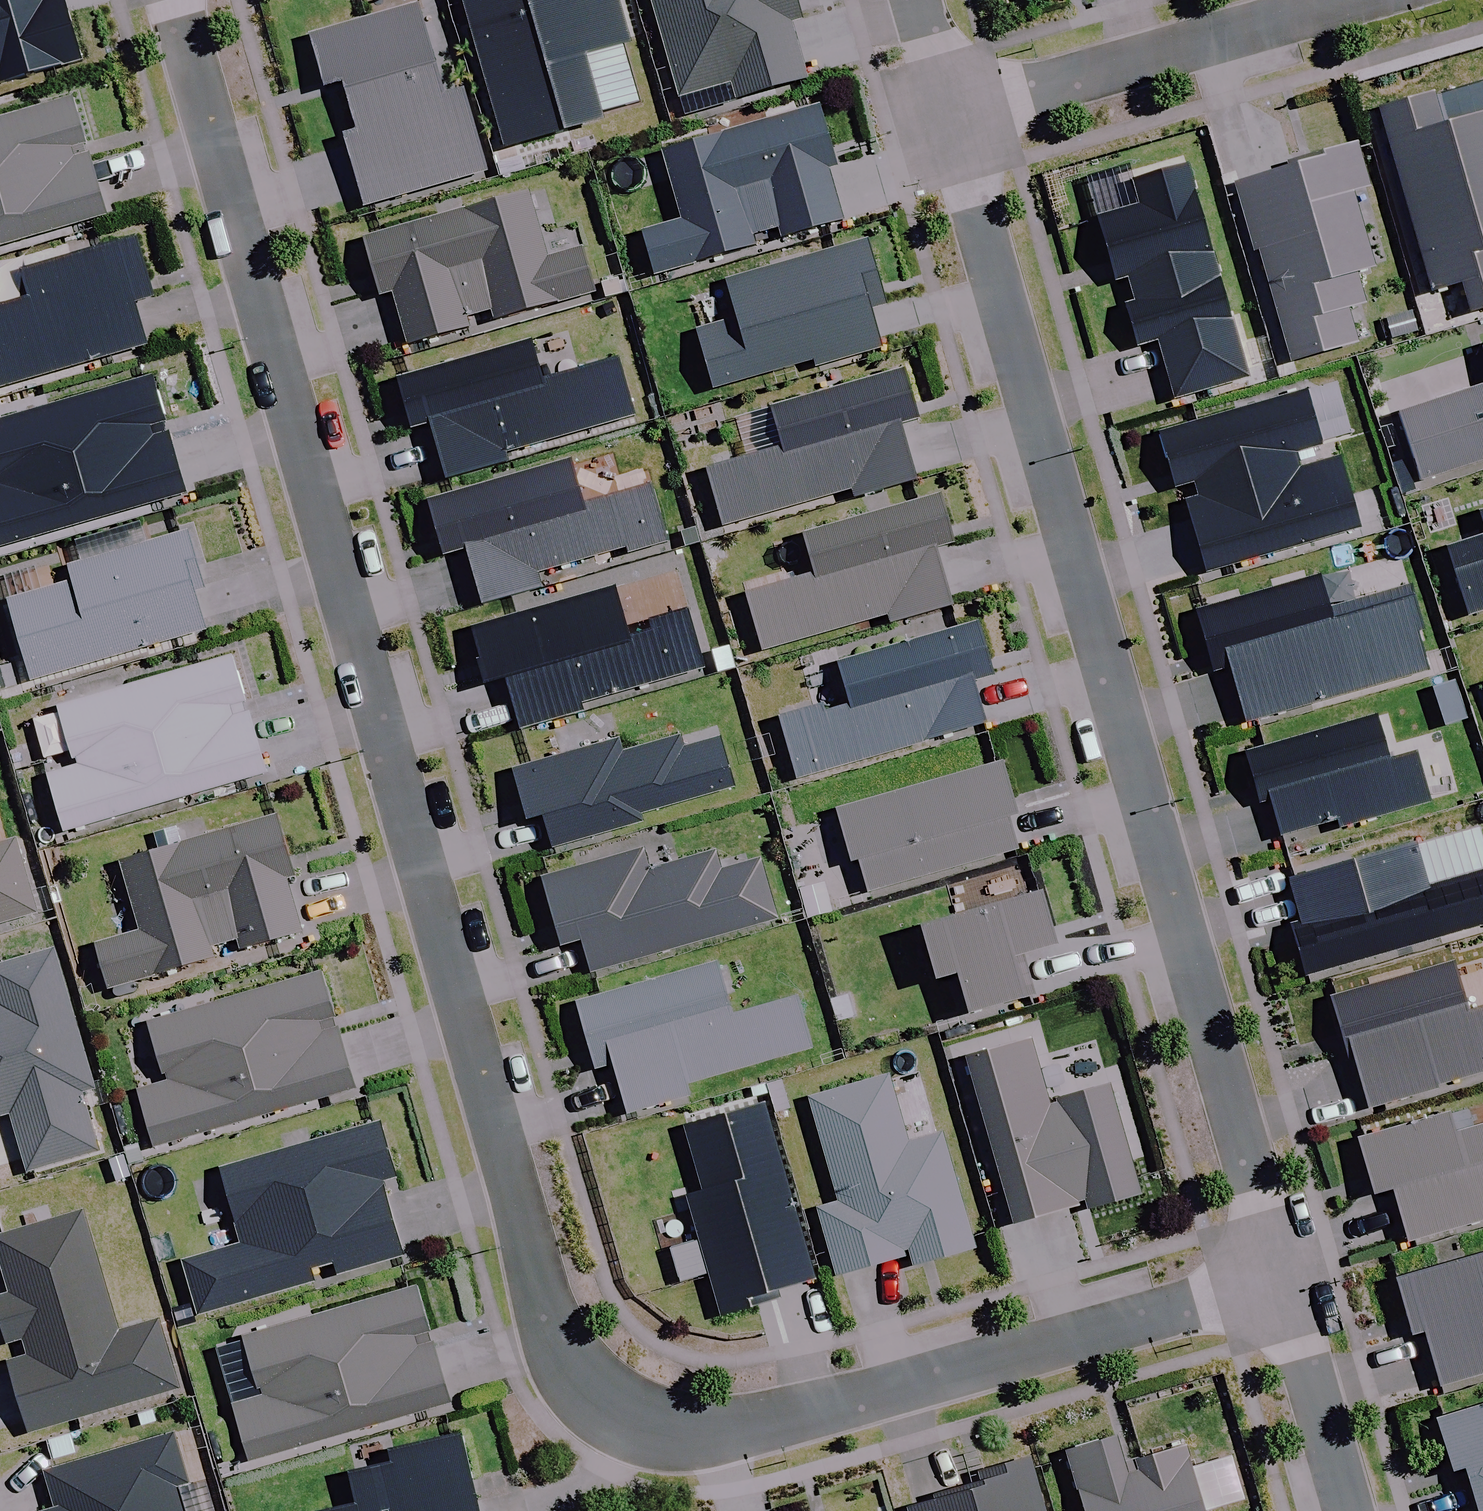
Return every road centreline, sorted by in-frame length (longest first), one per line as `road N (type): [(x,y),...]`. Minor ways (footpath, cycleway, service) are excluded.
road 1 (residential): [(178,0),(547,1308),(584,1377),(647,1422),(691,1433),(738,1431),(1280,1281)]
road 2 (residential): [(1280,1281),(954,118)]
road 3 (residential): [(954,118),(1361,0)]
road 4 (residential): [(1345,1510),(1280,1281)]
road 5 (residential): [(954,118),(920,0)]

